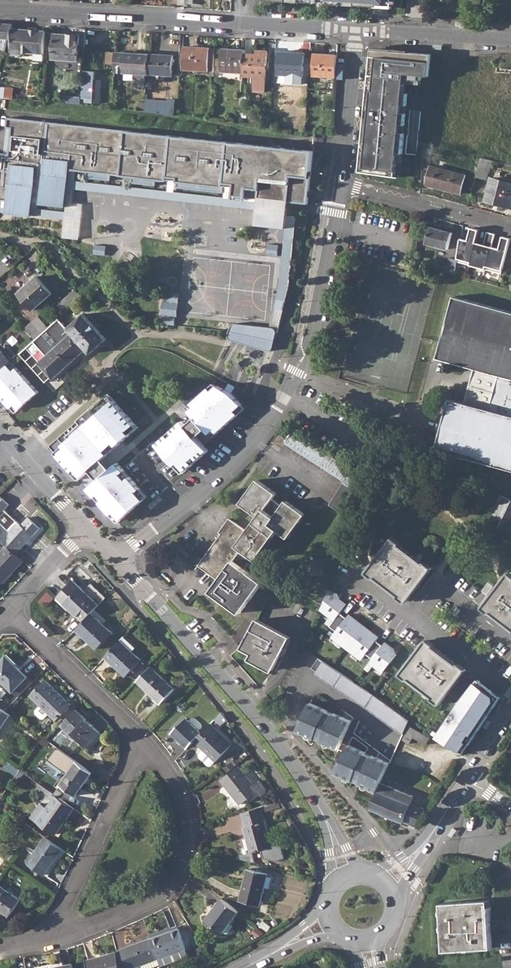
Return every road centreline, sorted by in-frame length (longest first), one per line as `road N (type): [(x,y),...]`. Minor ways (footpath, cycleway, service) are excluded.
road 1 (residential): [(340,187),(310,343),(269,426),(234,466),(115,560)]
road 2 (residential): [(357,33),(0,8)]
road 3 (tertiary): [(115,560),(226,683),(322,814)]
road 4 (residential): [(49,938),(152,903),(178,874),(188,838),(183,801),(143,741)]
road 5 (residential): [(143,741),(49,938)]
road 6 (residential): [(143,741),(9,611)]
road 7 (residential): [(510,231),(340,187)]
road 8 (residential): [(357,33),(340,187)]
road 9 (residential): [(510,39),(357,33)]
road 10 (tertiary): [(0,434),(85,528)]

